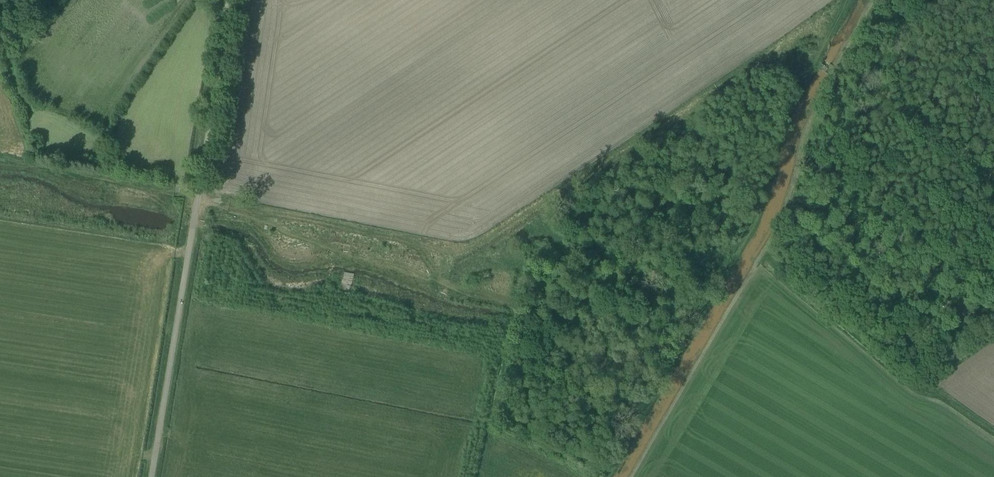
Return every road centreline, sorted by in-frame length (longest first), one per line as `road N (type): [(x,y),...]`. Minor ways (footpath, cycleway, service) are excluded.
road 1 (unclassified): [(150,476),(227,0)]
road 2 (track): [(447,252),(489,238),(716,91)]
road 3 (track): [(879,0),(818,114),(785,216),(763,255)]
road 4 (track): [(228,205),(447,252),(441,282)]
road 5 (track): [(785,216),(918,324),(943,326),(972,311)]

